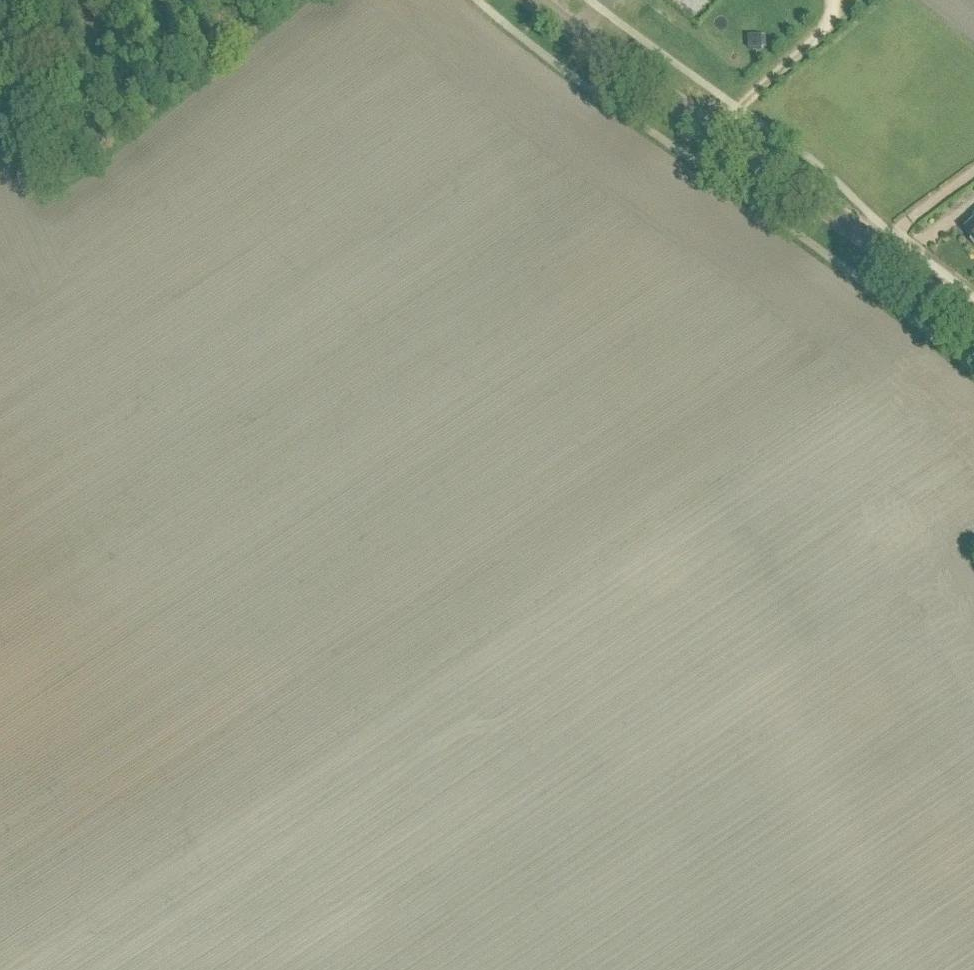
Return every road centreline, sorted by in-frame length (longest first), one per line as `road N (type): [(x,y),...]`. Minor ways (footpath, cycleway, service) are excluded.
road 1 (tertiary): [(973,327),(533,0)]

